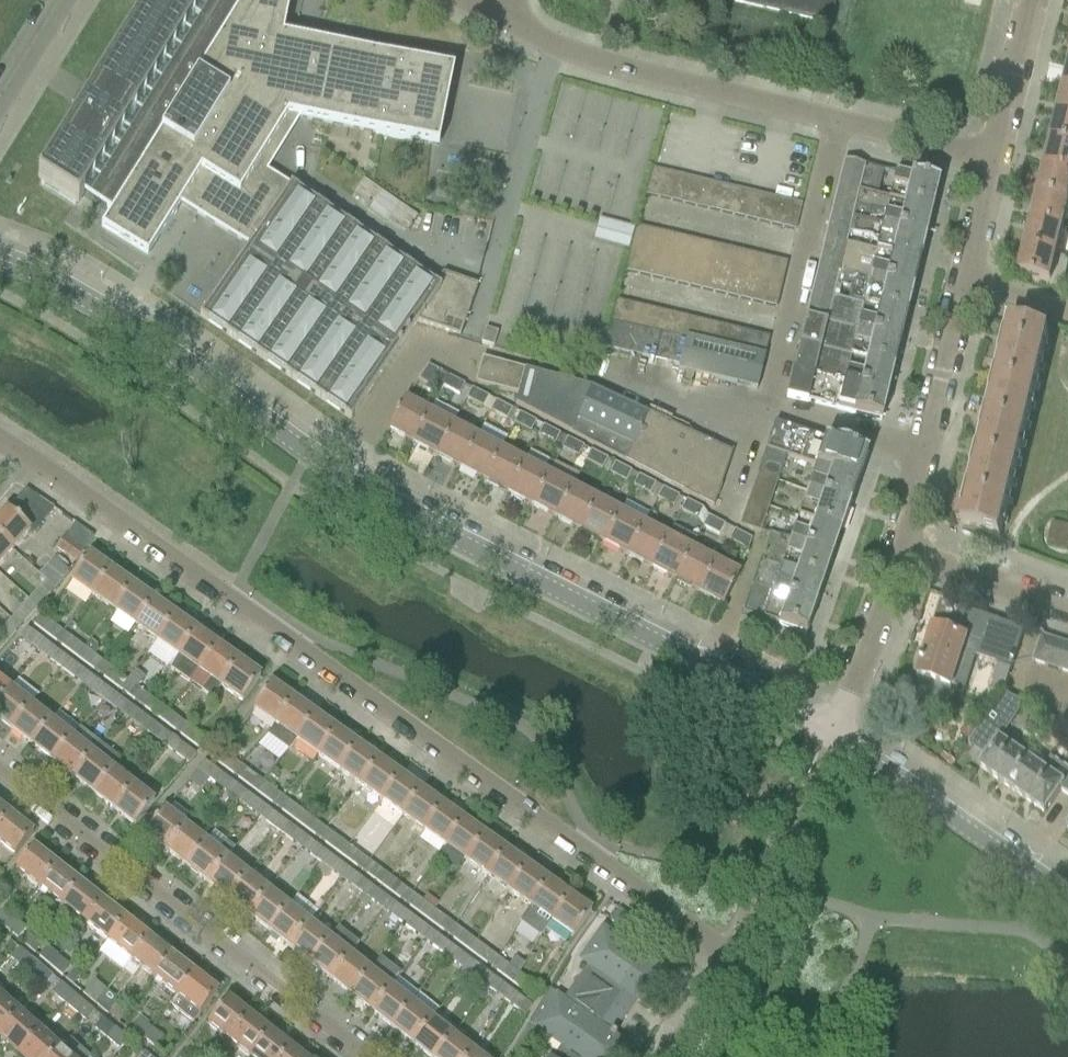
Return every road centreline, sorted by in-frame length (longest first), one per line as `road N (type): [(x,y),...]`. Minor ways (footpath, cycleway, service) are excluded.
road 1 (residential): [(679,1056),(733,957),(9,447)]
road 2 (residential): [(825,730),(376,495),(169,353),(0,254)]
road 3 (residential): [(999,157),(671,85),(570,56),(502,24)]
road 4 (residential): [(359,1056),(0,780)]
road 5 (residential): [(1067,891),(825,730)]
road 6 (residential): [(902,553),(969,278)]
road 7 (residential): [(825,730),(902,553)]
road 8 (residential): [(1067,612),(902,553)]
road 9 (residential): [(999,157),(1035,0)]
road 10 (residential): [(969,278),(999,157)]
road 11 (residential): [(0,100),(68,0)]

